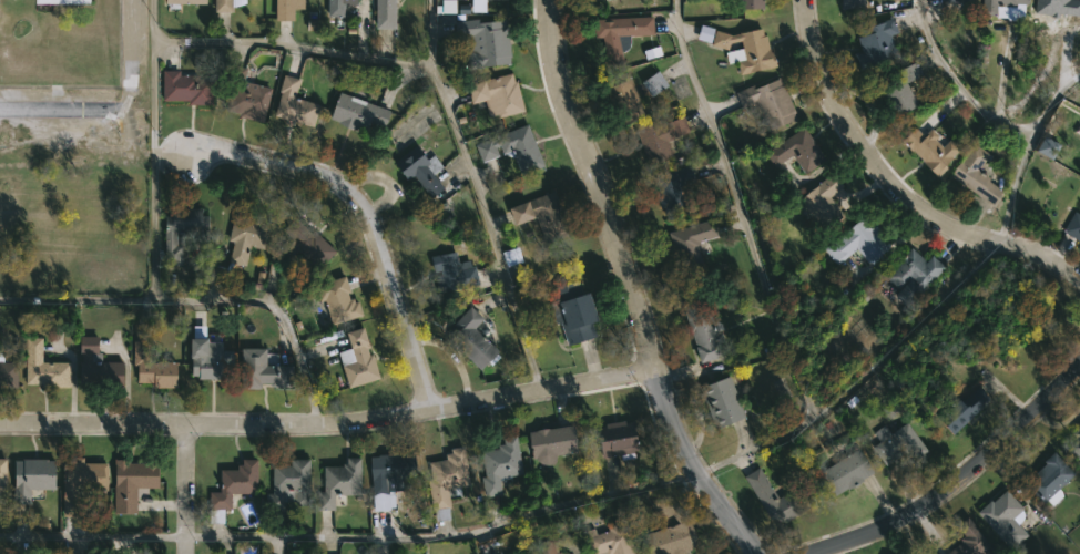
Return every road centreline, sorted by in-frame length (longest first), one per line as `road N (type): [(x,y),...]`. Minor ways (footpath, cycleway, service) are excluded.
road 1 (residential): [(655,370),(359,425),(0,425)]
road 2 (tertiary): [(545,0),(553,81),(613,227),(680,435),(720,506),(760,553)]
road 3 (residential): [(803,0),(827,92),(908,199),(936,223),(1079,277)]
road 4 (residential): [(193,156),(297,166),(363,199),(430,417)]
road 5 (residential): [(1079,364),(991,453),(926,500),(789,553)]
road 6 (residential): [(184,428),(184,553)]

